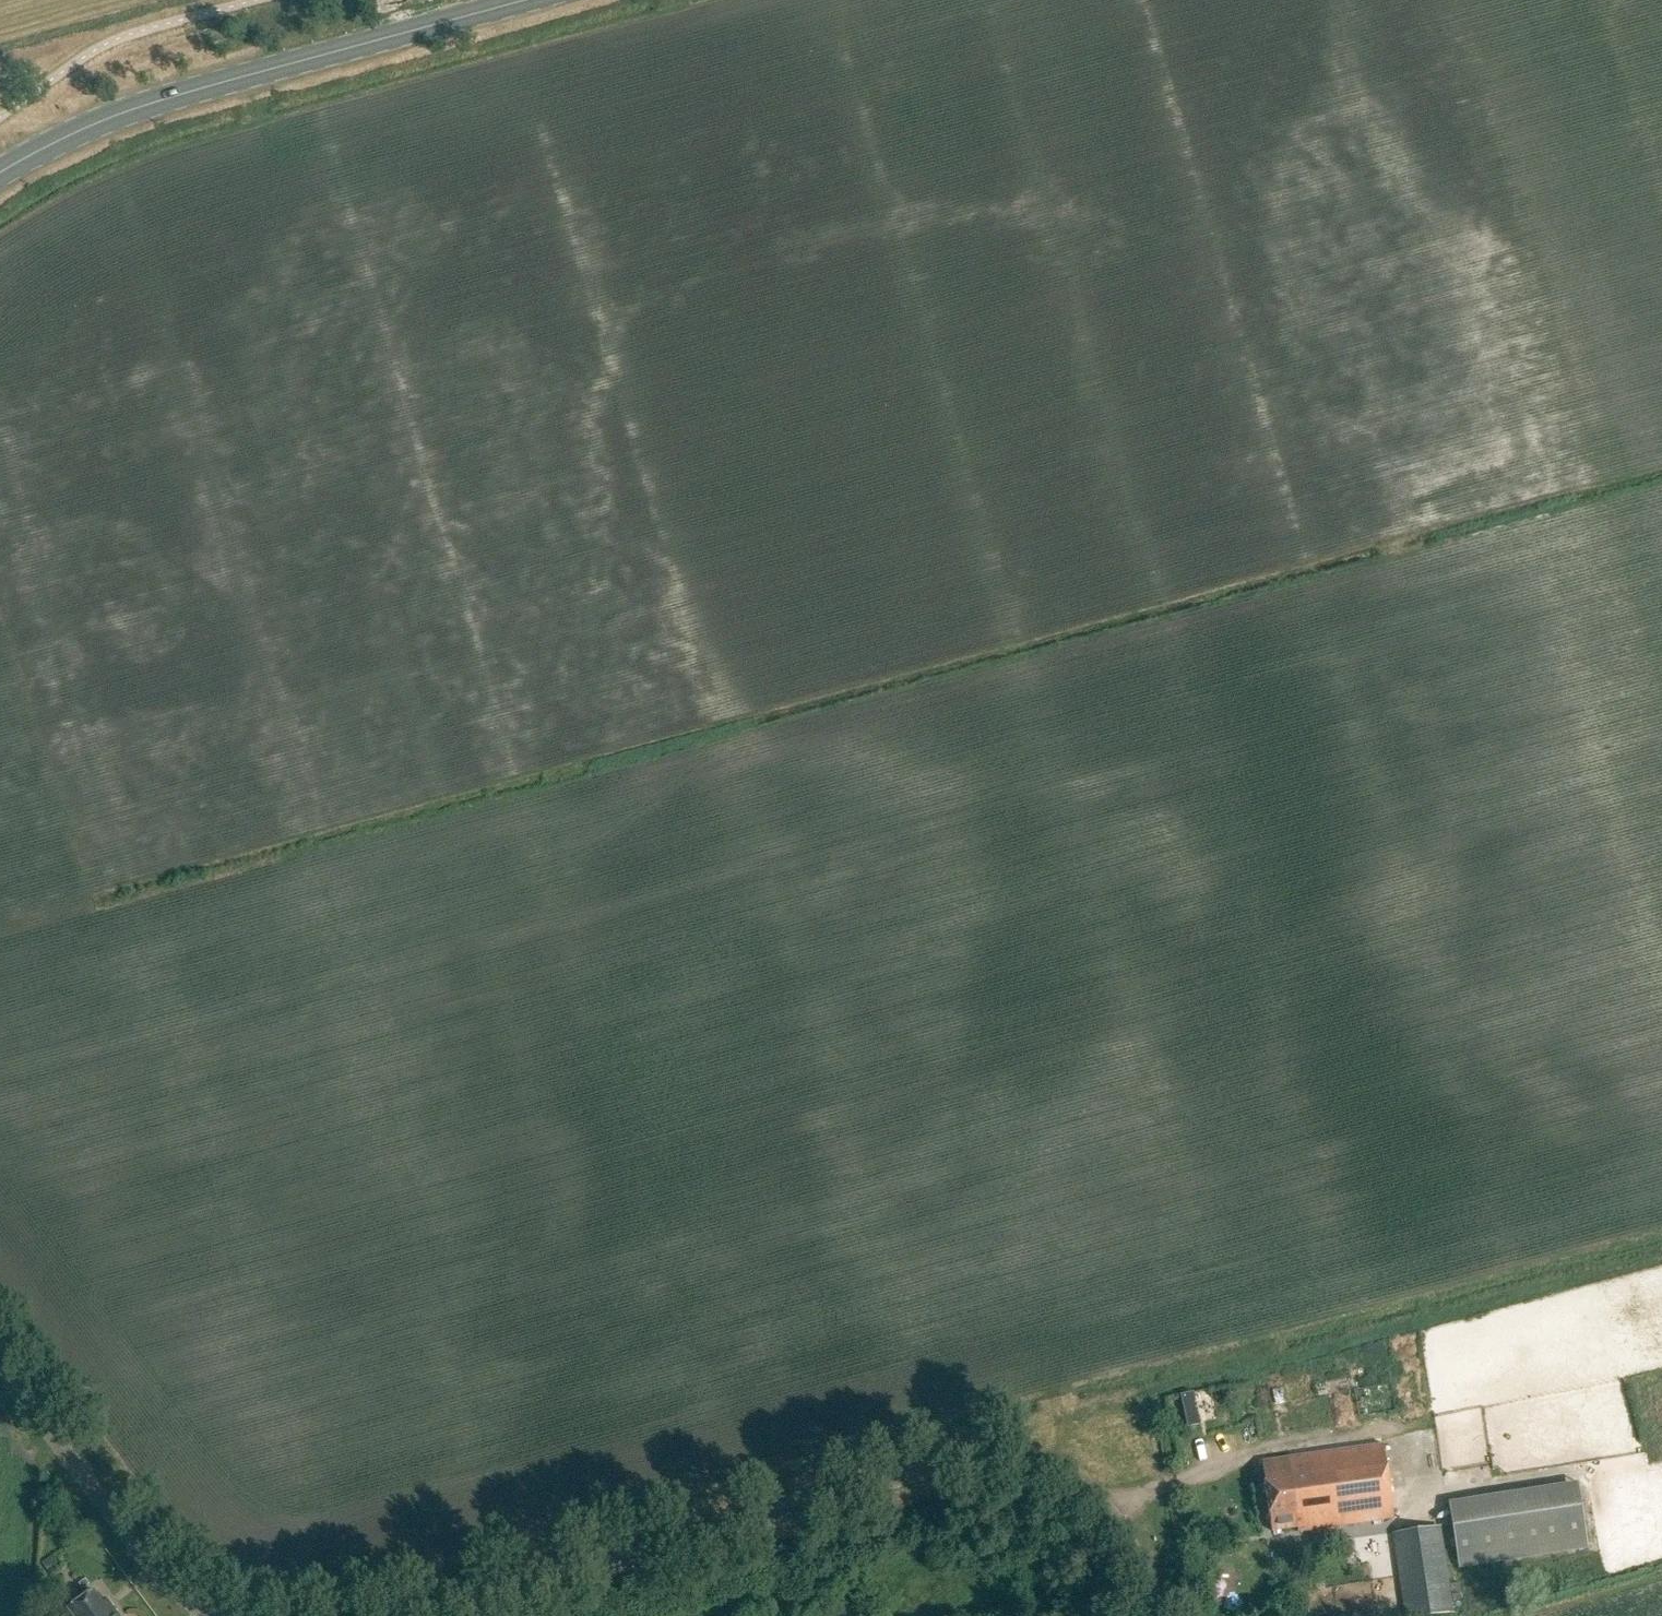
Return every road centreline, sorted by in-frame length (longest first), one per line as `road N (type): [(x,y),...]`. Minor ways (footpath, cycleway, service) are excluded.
road 1 (unclassified): [(1137,1615),(1112,1529),(1081,1491),(1034,1458),(995,1449),(332,1615)]
road 2 (tertiary): [(0,172),(122,113),(532,0)]
road 3 (unclassified): [(219,1615),(199,1607),(0,1349)]

